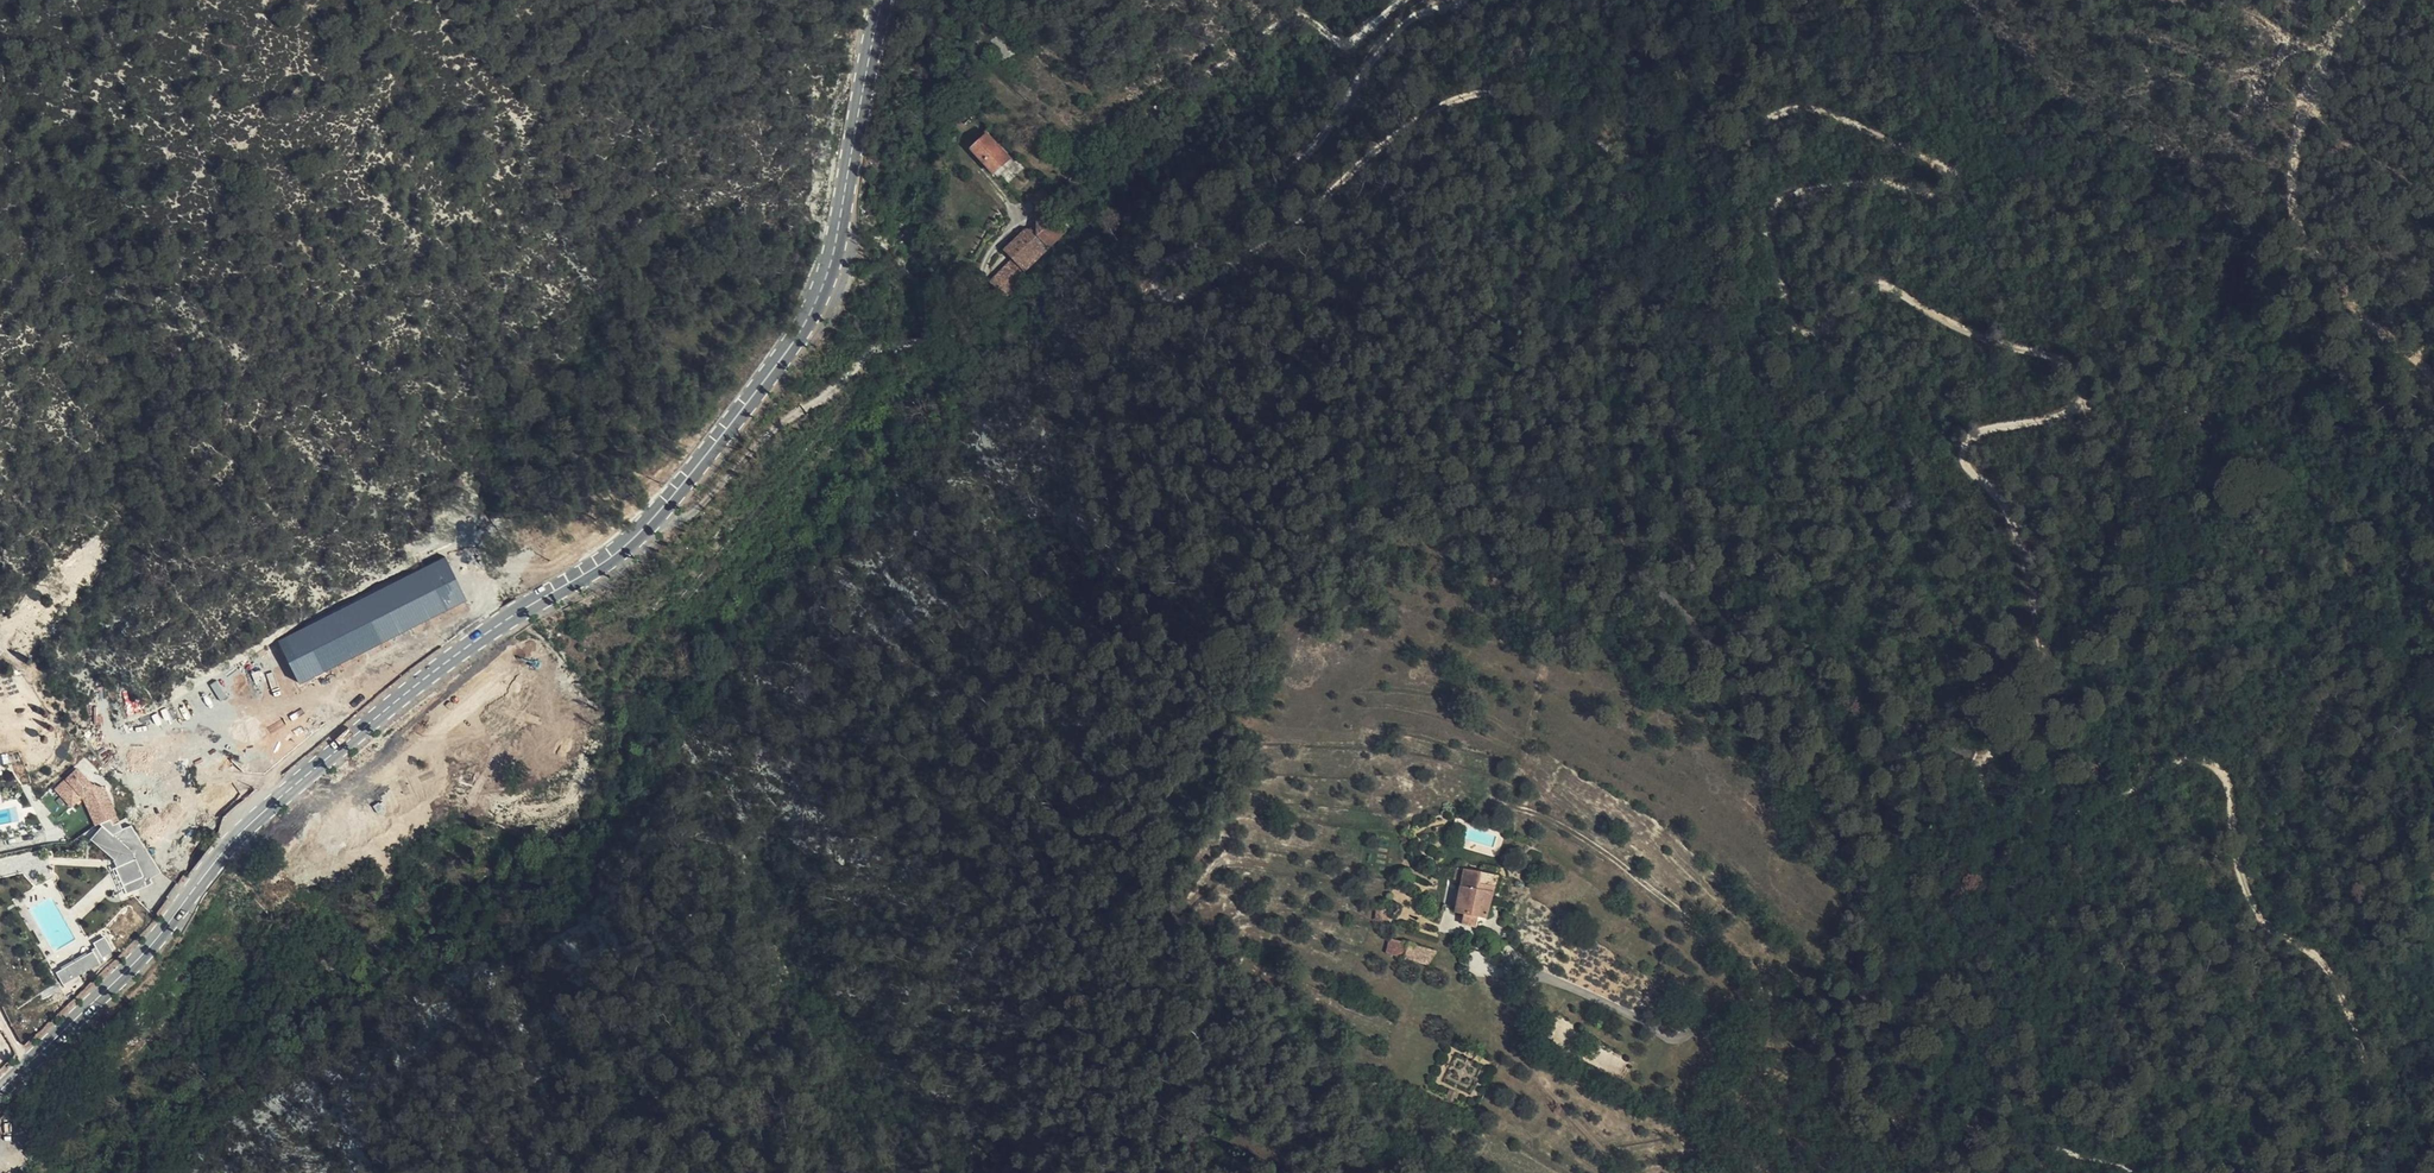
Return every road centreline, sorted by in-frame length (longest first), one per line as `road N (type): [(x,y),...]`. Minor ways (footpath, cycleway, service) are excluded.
road 1 (primary): [(0,1092),(160,941),(206,870),(246,827),(458,652),(632,540),(736,418),(793,342),(833,259),(881,0)]
road 2 (track): [(2368,0),(2337,36),(2312,97),(2290,176),(2300,238),(2433,385)]

